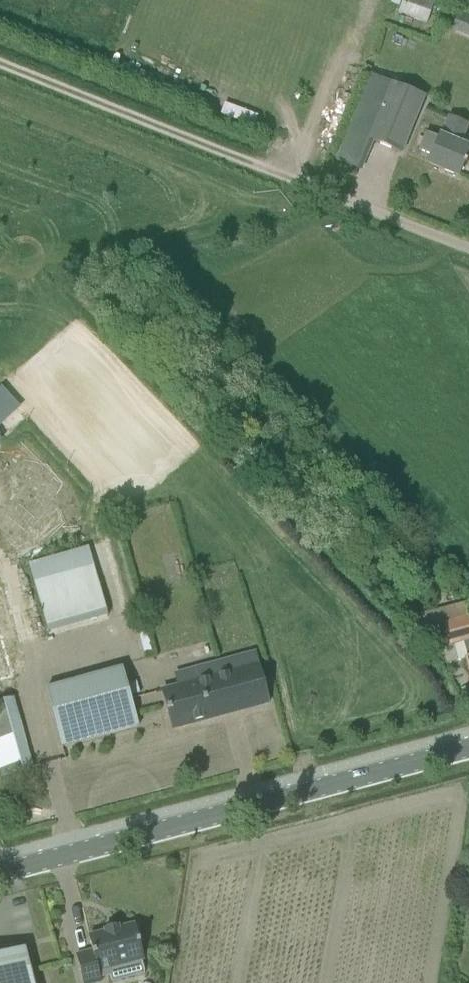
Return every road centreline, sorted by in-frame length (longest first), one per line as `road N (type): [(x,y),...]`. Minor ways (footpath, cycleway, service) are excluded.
road 1 (tertiary): [(0,873),(468,748)]
road 2 (track): [(0,63),(343,199)]
road 3 (unclassified): [(468,249),(343,199)]

